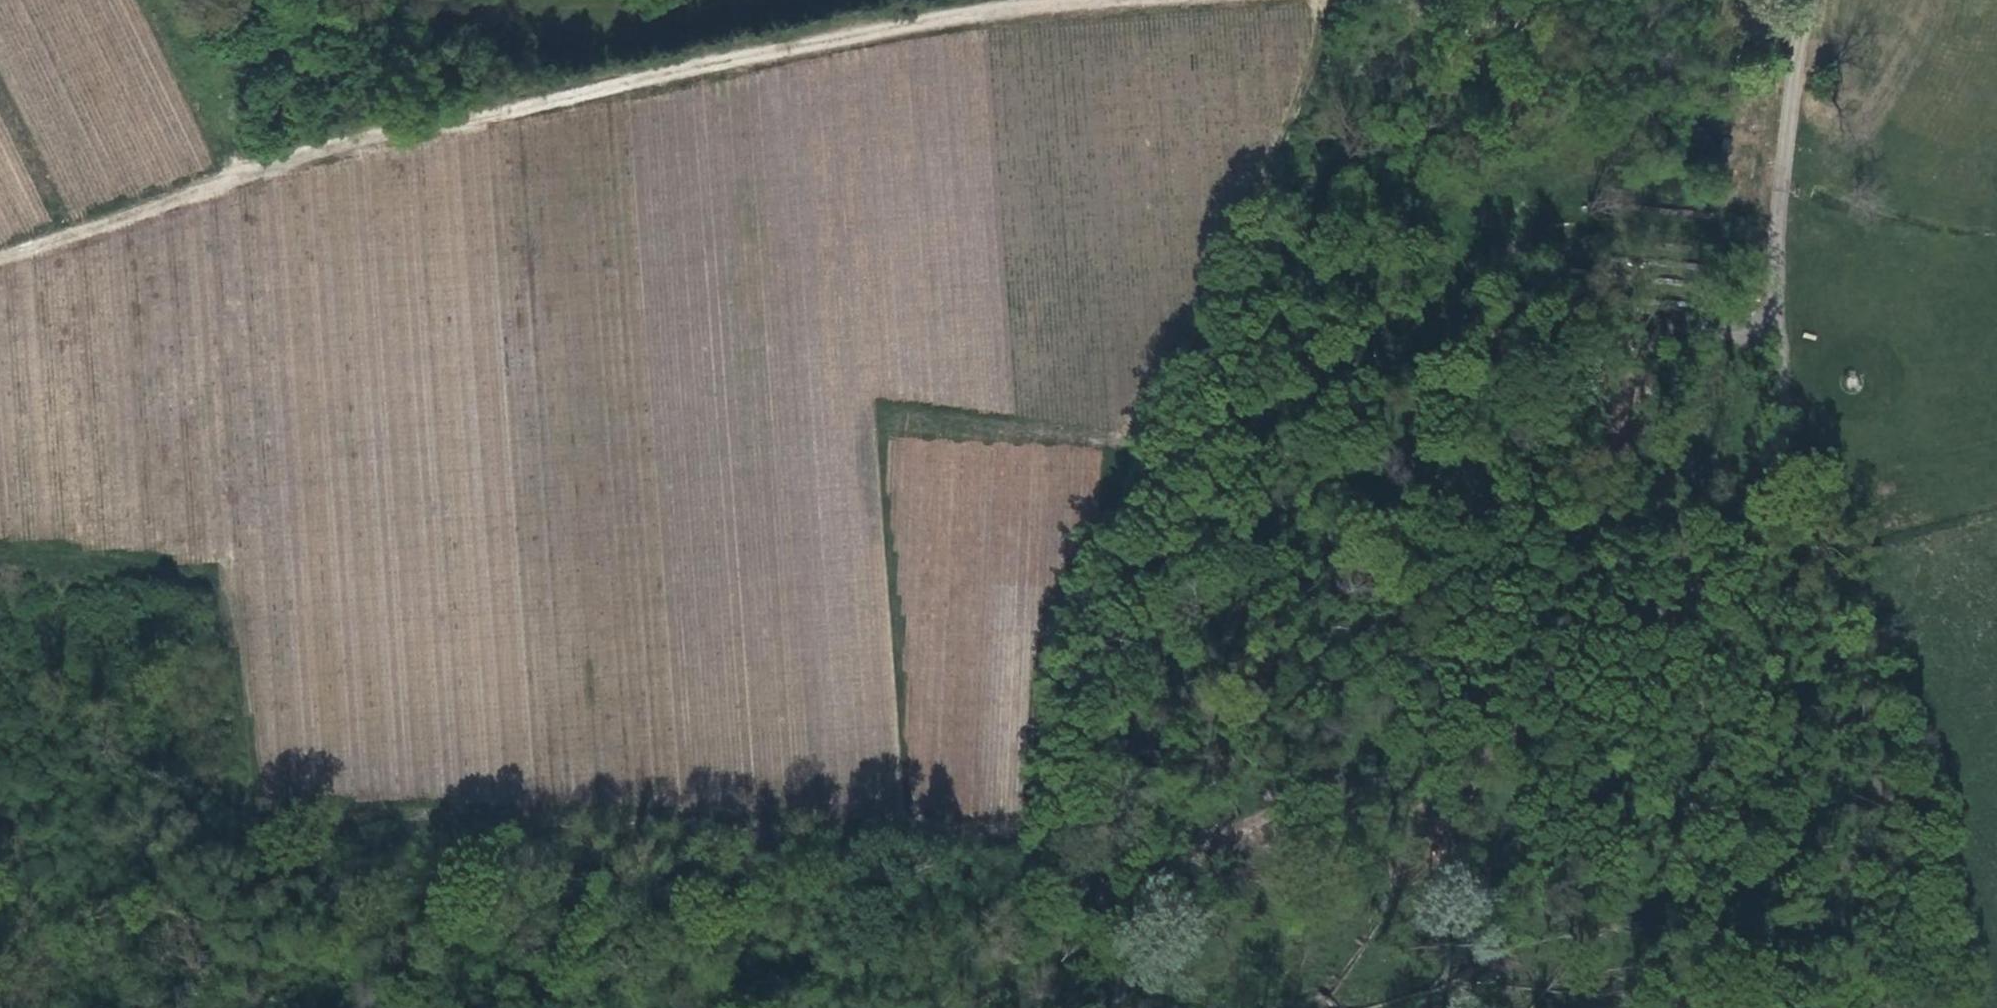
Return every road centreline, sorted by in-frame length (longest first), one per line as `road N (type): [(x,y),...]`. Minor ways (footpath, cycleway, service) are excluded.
road 1 (track): [(1103,1007),(1110,955),(1171,867),(1394,725),(1762,455),(1777,367),(1784,116),(1803,0)]
road 2 (track): [(1110,0),(994,10),(618,82),(238,174),(0,257)]

